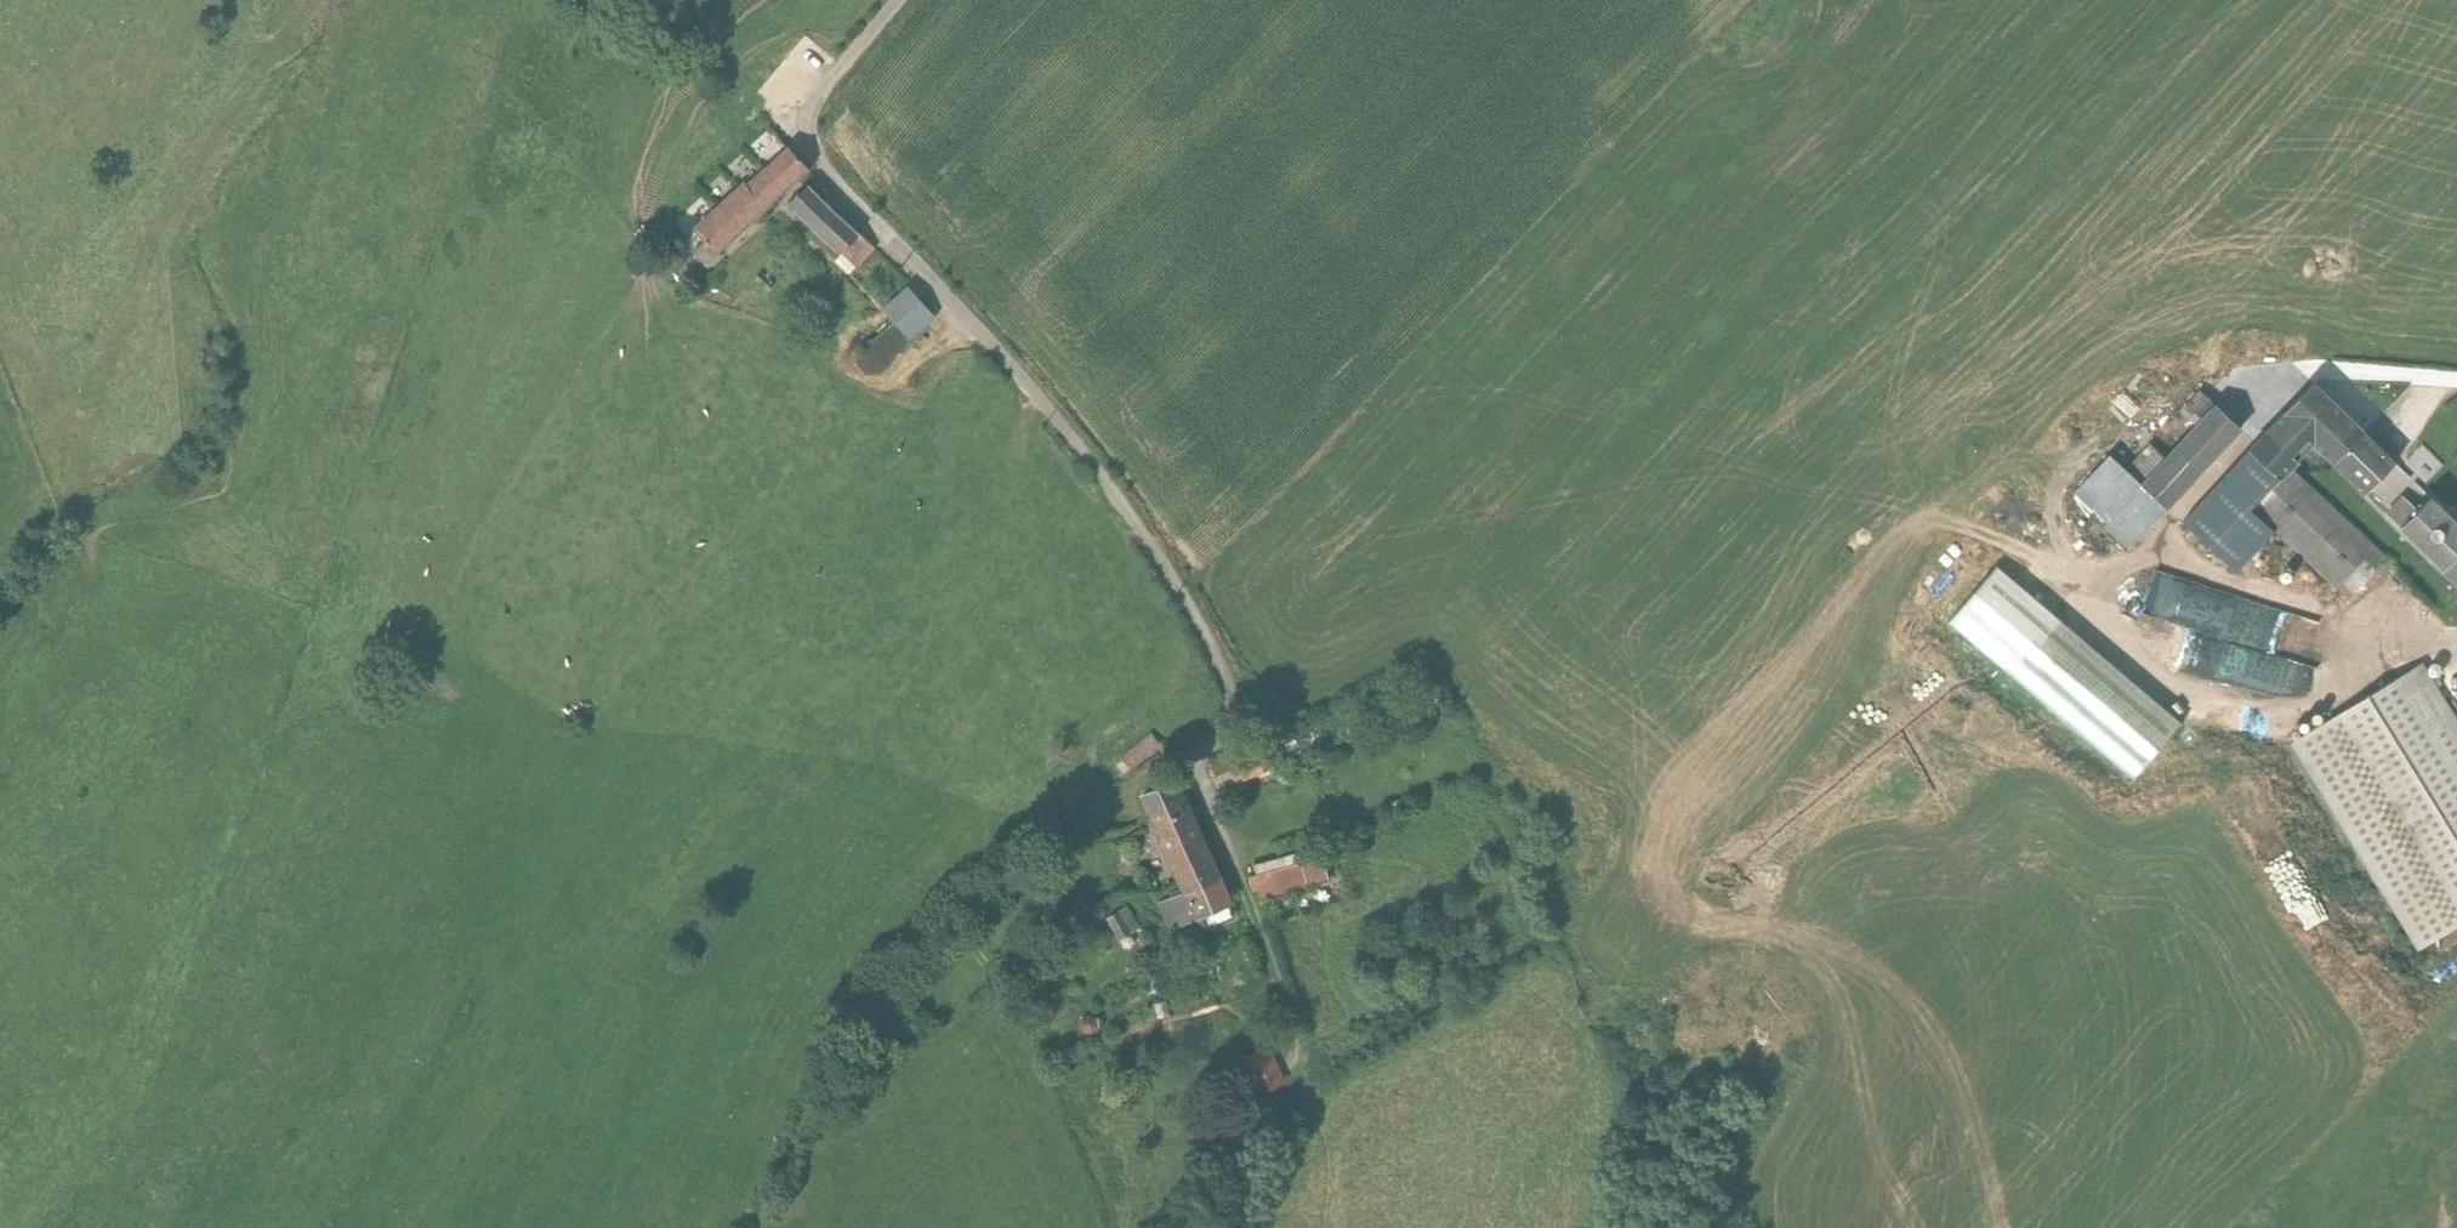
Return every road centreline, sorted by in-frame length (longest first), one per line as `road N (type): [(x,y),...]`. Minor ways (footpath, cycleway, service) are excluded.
road 1 (track): [(893,237),(1061,418),(1178,583),(1228,681),(1232,700),(1225,721),(1120,782)]
road 2 (track): [(762,1227),(837,1049),(870,993),(977,885),(1073,808),(1120,782)]
road 3 (unclassified): [(899,0),(823,86),(806,118),(809,140),(893,237)]

